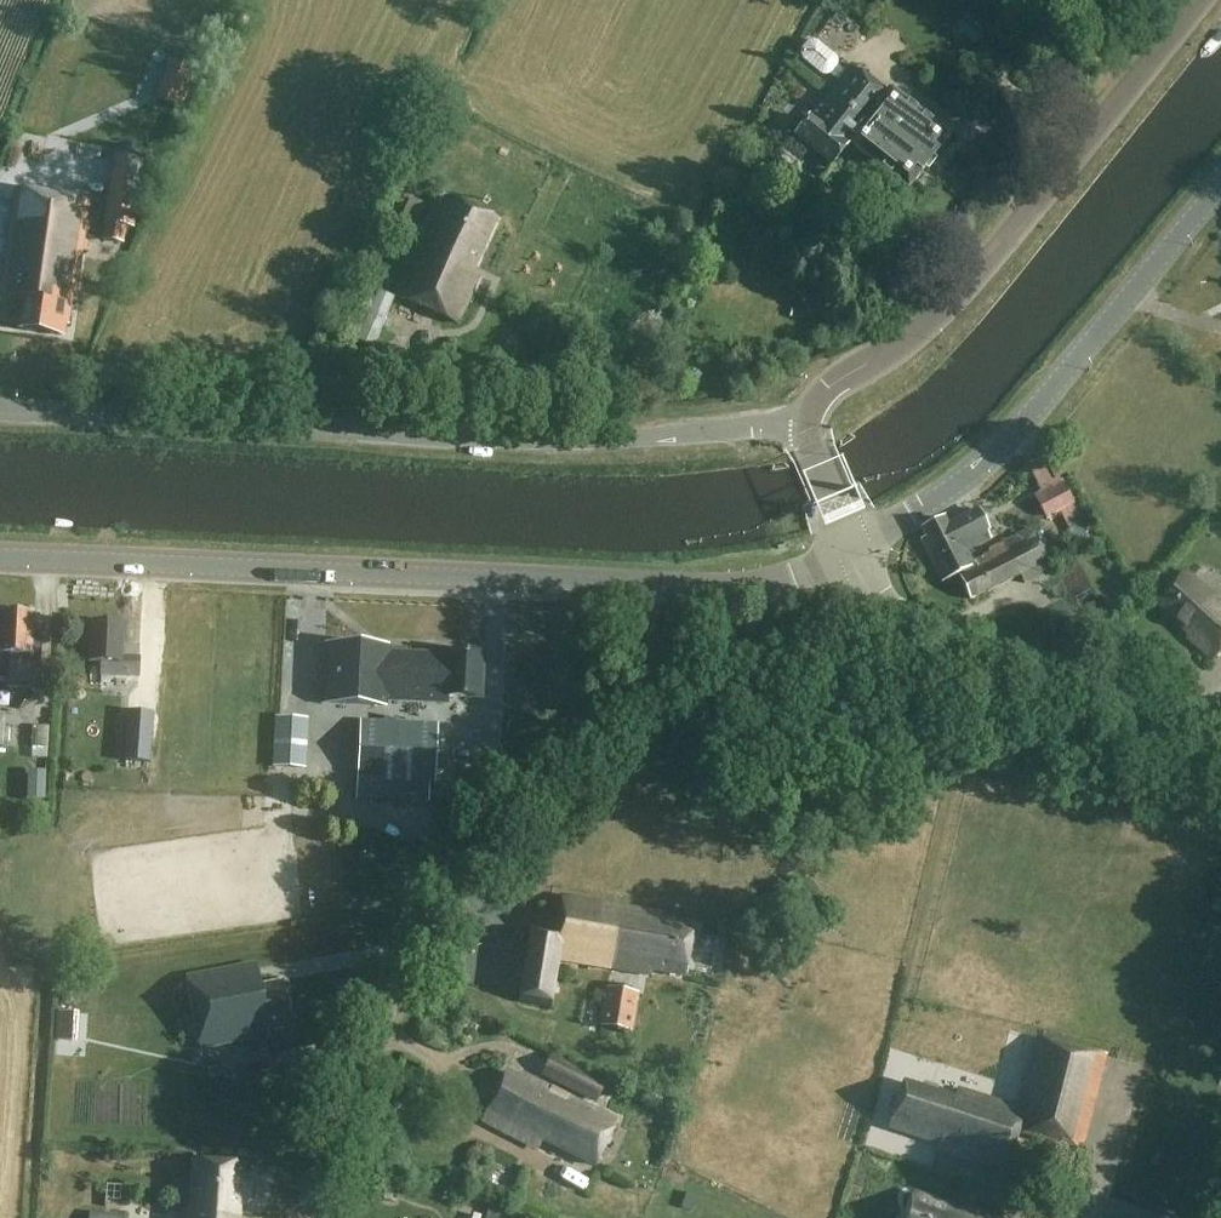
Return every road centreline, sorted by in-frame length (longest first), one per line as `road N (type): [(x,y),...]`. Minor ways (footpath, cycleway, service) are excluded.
road 1 (unclassified): [(807,421),(589,443),(0,407)]
road 2 (unclassified): [(300,1217),(376,1035),(460,884),(506,822),(635,692),(653,644)]
road 3 (tertiary): [(655,588),(0,556)]
road 4 (tertiary): [(807,421),(828,390),(925,332),(1198,0)]
road 5 (tertiary): [(854,548),(969,477),(1030,421),(1220,187)]
road 6 (tertiary): [(1220,741),(909,624),(882,603),(854,548)]
road 7 (unclassified): [(653,644),(704,660),(737,658),(812,632),(845,586),(854,548)]
road 8 (tertiary): [(655,588),(767,587),(854,548)]
road 9 (tertiary): [(854,548),(807,421)]

